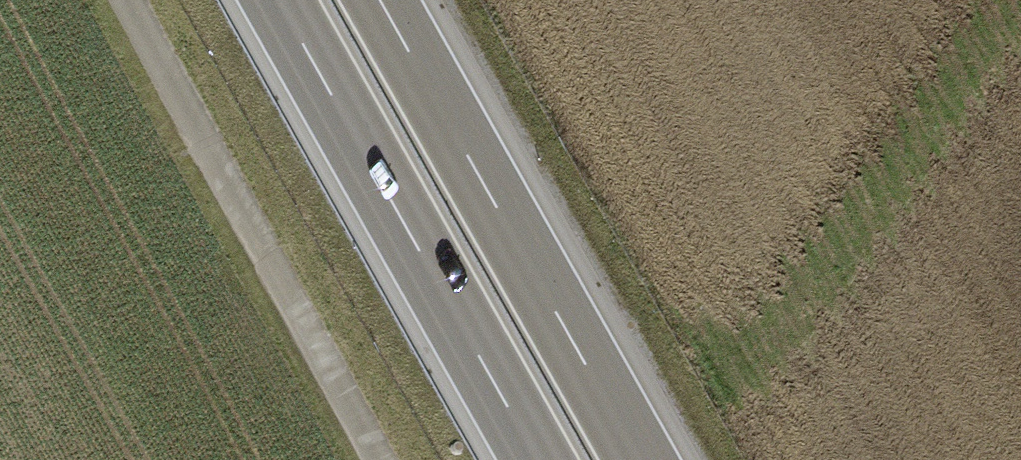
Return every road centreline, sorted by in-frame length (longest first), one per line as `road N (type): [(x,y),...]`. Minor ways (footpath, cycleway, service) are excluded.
road 1 (motorway): [(643,459),(384,0)]
road 2 (motorway): [(276,0),(534,459)]
road 3 (track): [(1015,0),(724,400)]

